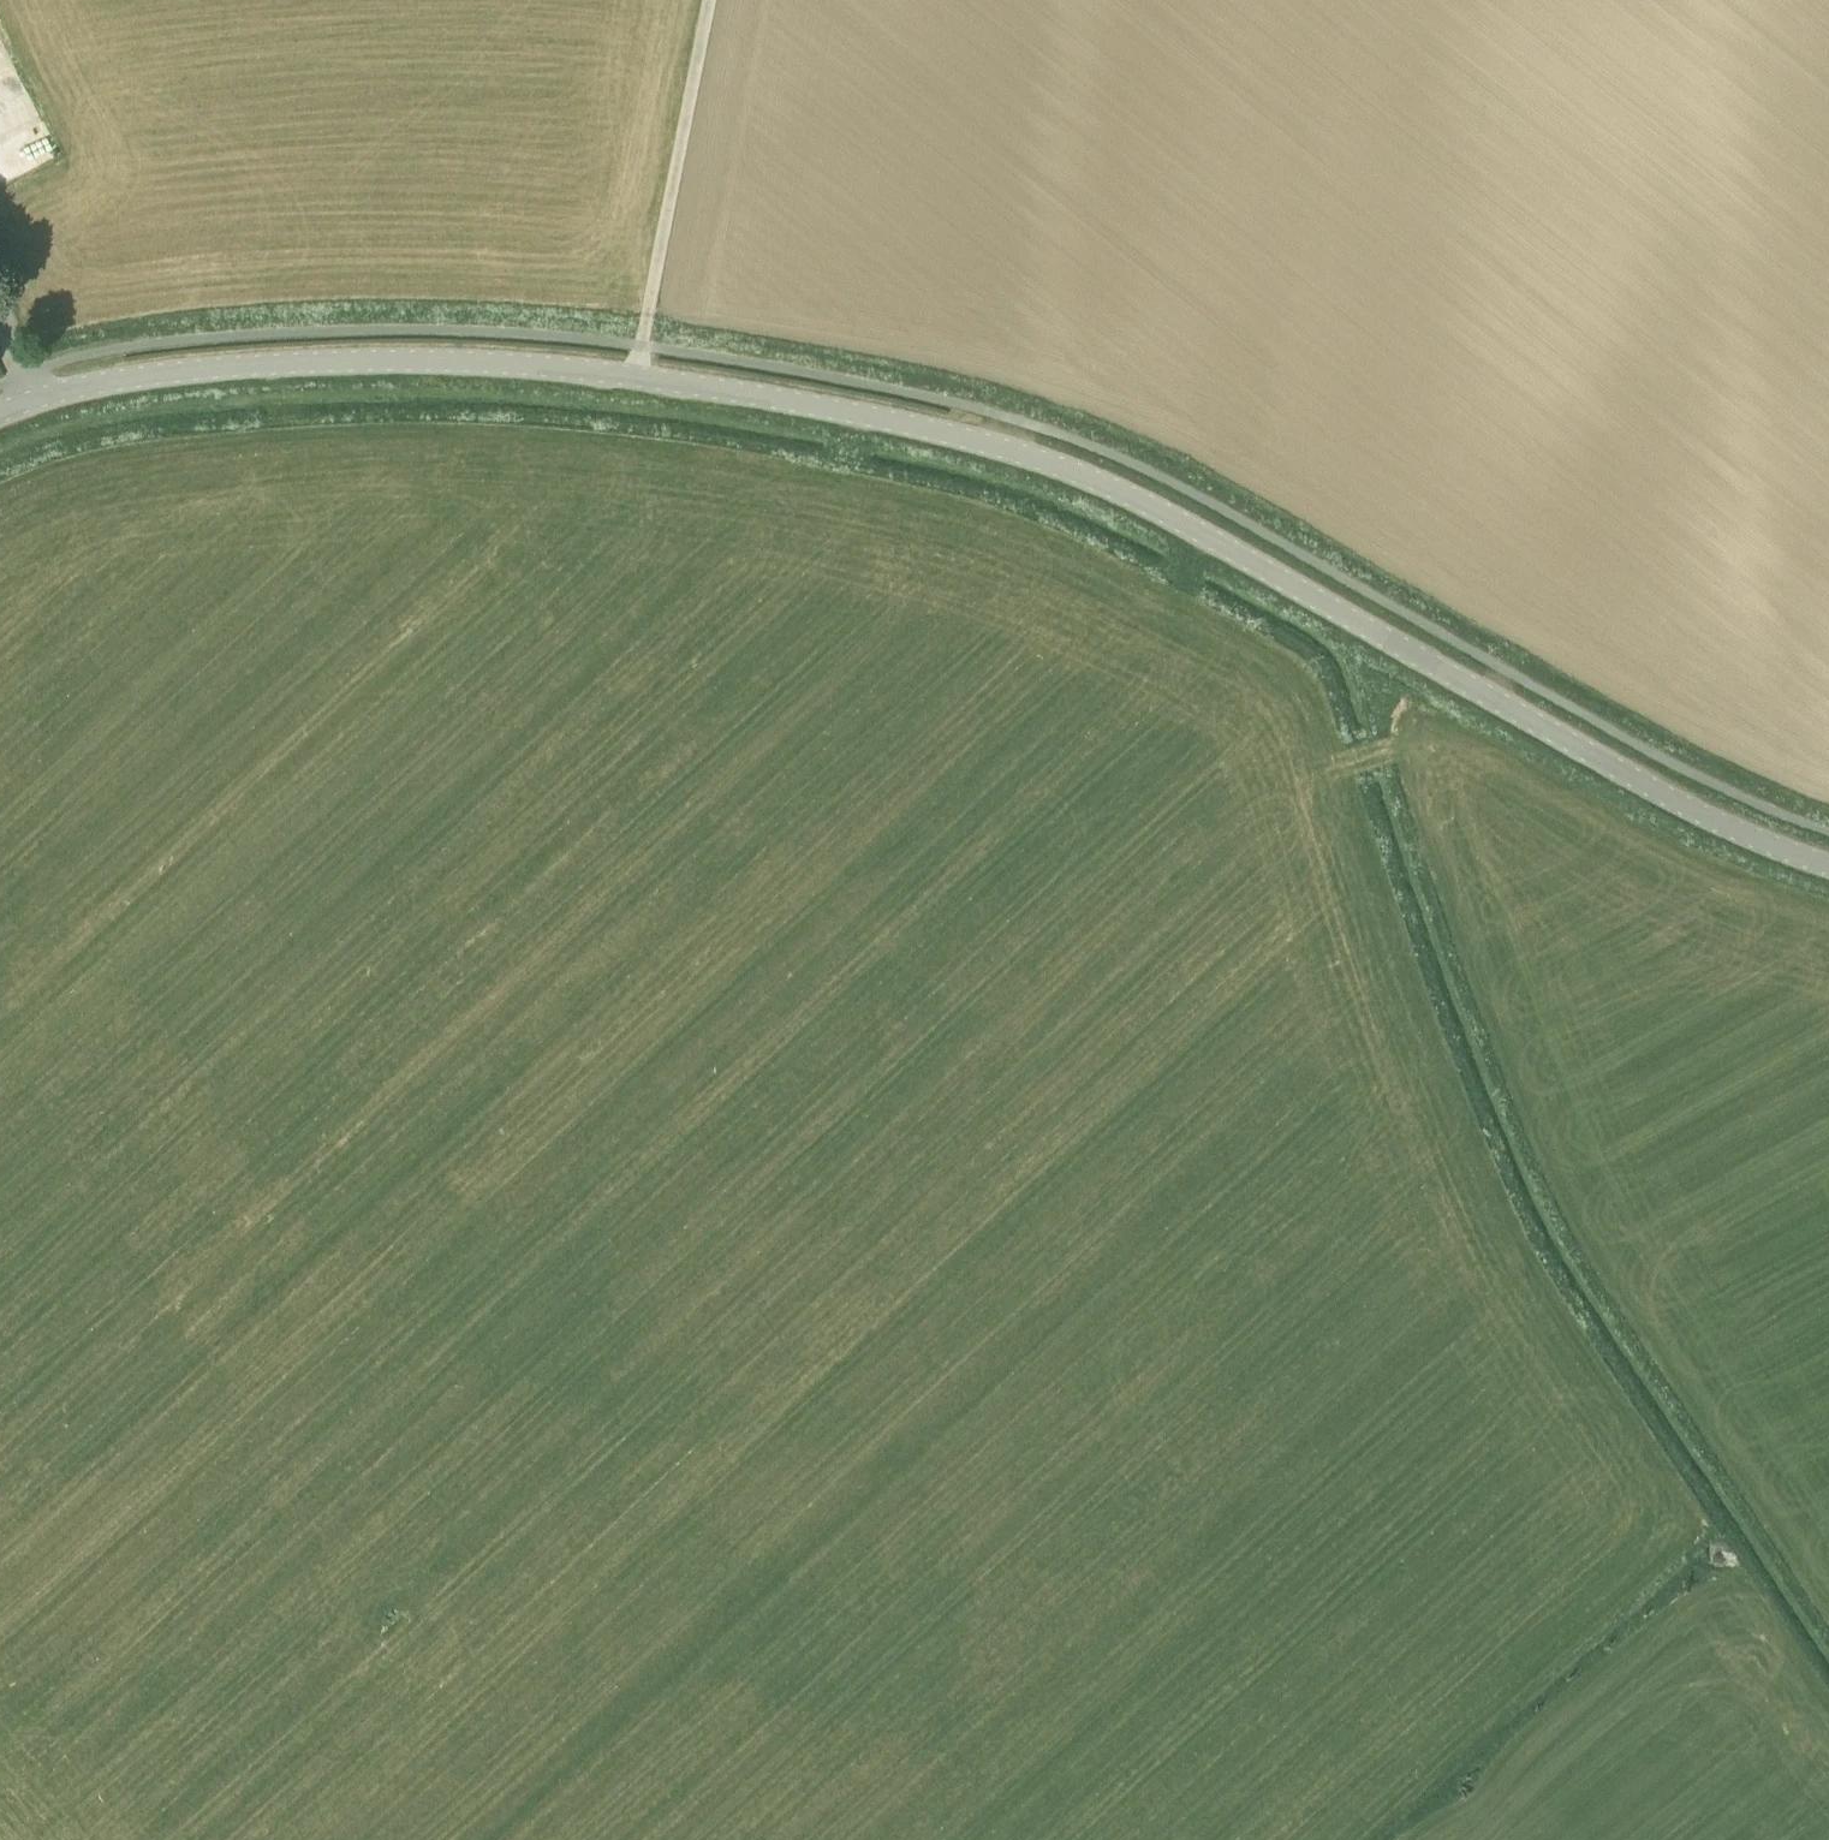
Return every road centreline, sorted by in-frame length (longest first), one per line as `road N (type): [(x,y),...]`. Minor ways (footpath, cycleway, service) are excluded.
road 1 (tertiary): [(0,421),(119,384),(382,366),(635,374),(879,417),(1005,449),(1129,494),(1636,779),(1742,835),(1828,866)]
road 2 (track): [(708,0),(635,374)]

